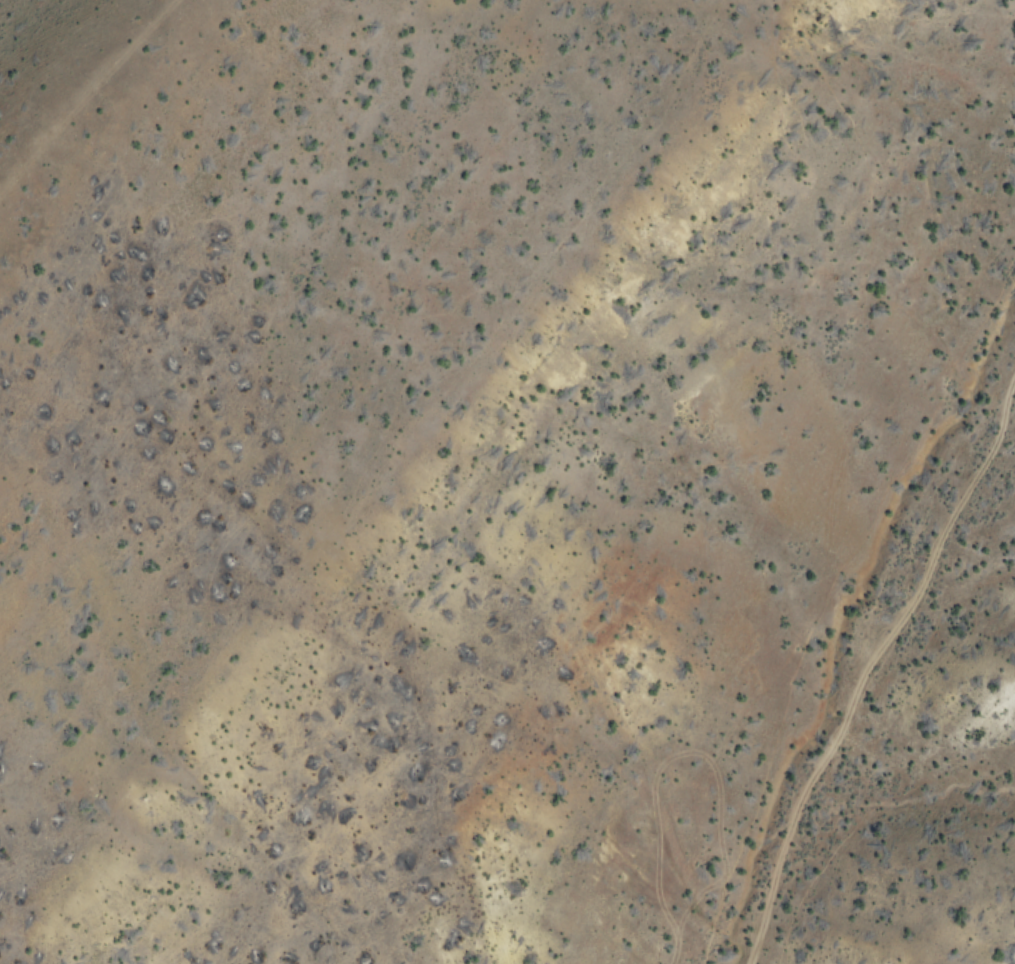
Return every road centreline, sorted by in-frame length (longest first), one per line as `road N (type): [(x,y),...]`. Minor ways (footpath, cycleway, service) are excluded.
road 1 (residential): [(754,963),(757,906),(942,583),(1014,405)]

